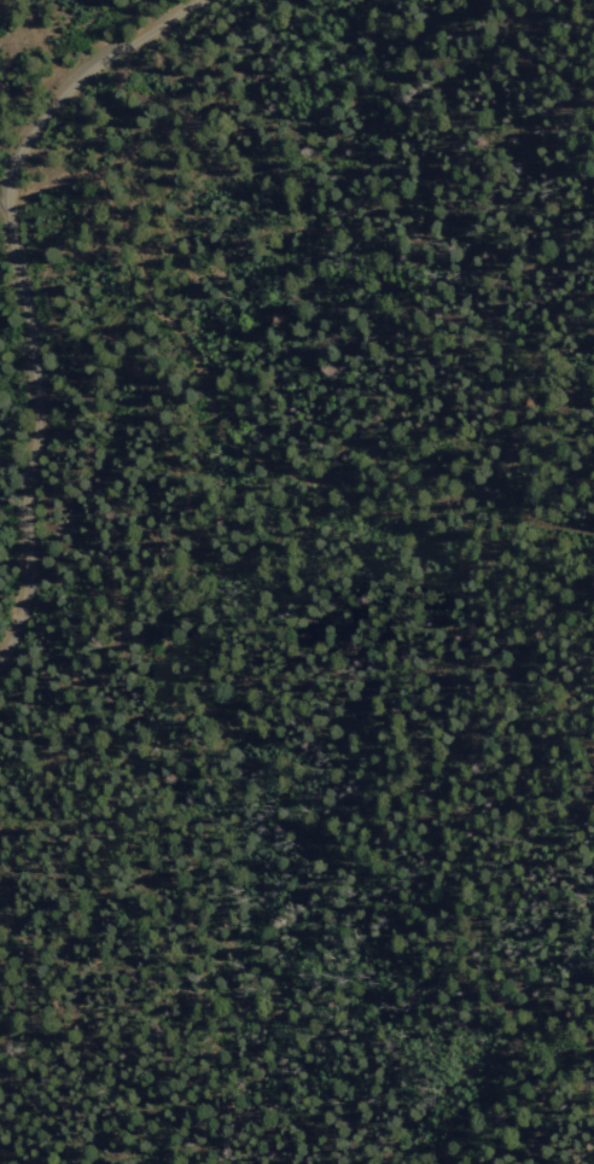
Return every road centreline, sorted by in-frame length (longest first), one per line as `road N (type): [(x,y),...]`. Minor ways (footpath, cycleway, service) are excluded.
road 1 (track): [(99,0),(0,134)]

